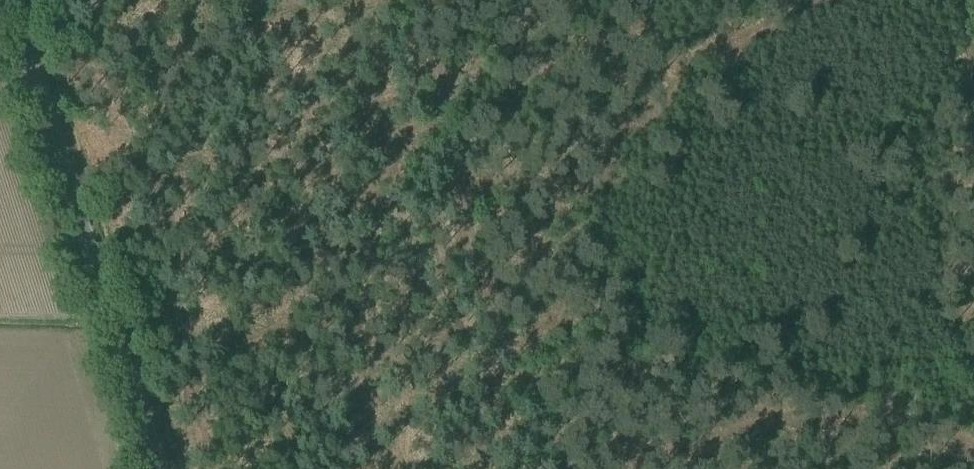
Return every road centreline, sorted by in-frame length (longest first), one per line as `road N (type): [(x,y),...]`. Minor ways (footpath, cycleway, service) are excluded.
road 1 (unclassified): [(166,468),(17,0)]

